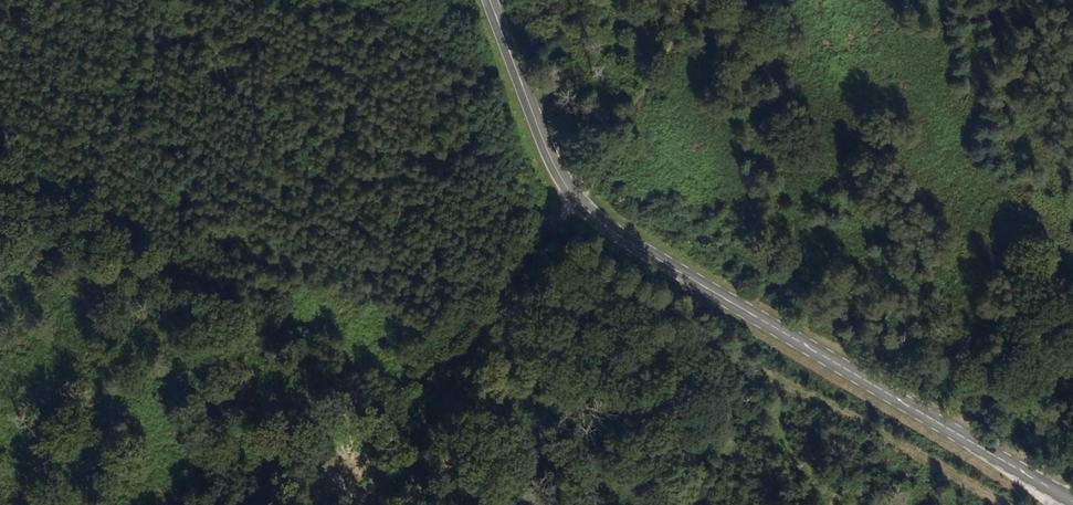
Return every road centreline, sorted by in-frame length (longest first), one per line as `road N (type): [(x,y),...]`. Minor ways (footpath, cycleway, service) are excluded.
road 1 (primary): [(490,0),(562,183),(614,234),(1072,503)]
road 2 (track): [(692,0),(620,155),(577,201),(355,504)]

